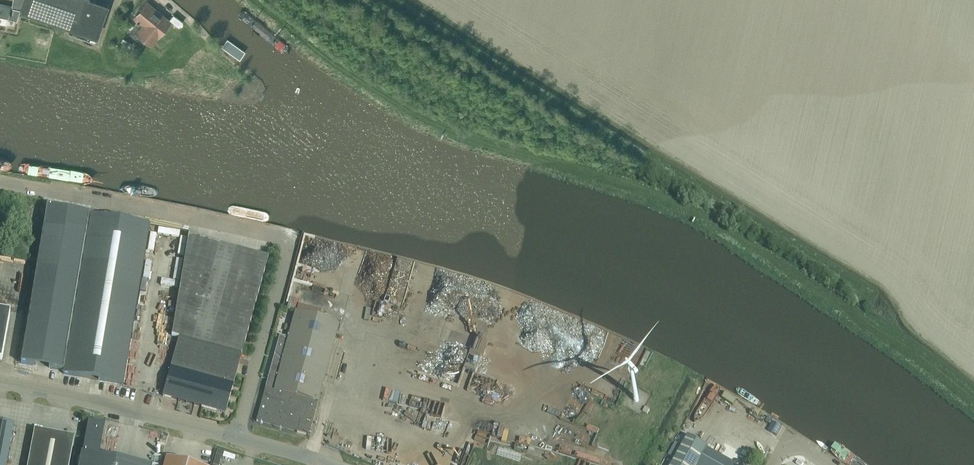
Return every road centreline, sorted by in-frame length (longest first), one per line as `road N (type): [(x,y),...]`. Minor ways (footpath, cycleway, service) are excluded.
road 1 (unclassified): [(237,437),(283,249),(257,234),(0,182)]
road 2 (unclassified): [(237,437),(0,381)]

